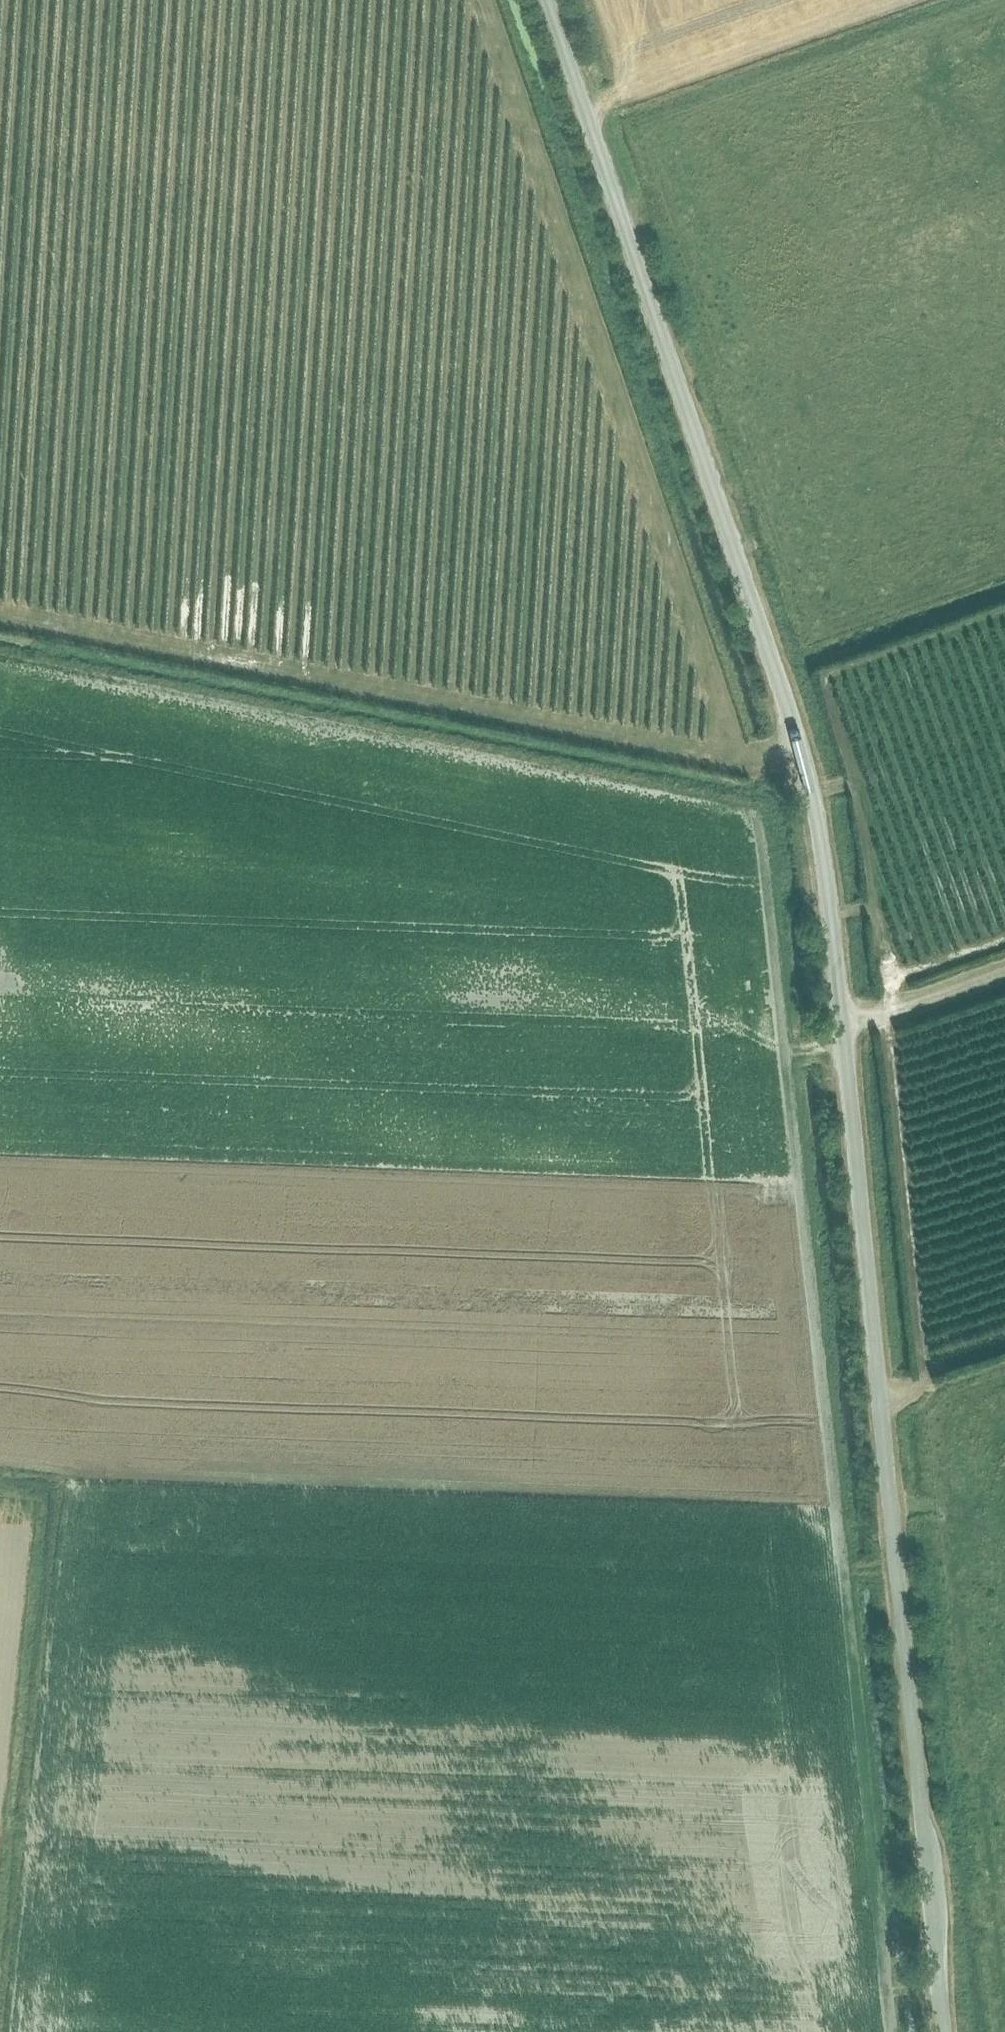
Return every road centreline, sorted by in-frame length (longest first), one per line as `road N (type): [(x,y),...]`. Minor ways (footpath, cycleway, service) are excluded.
road 1 (unclassified): [(946,2031),(816,792),(551,0)]

